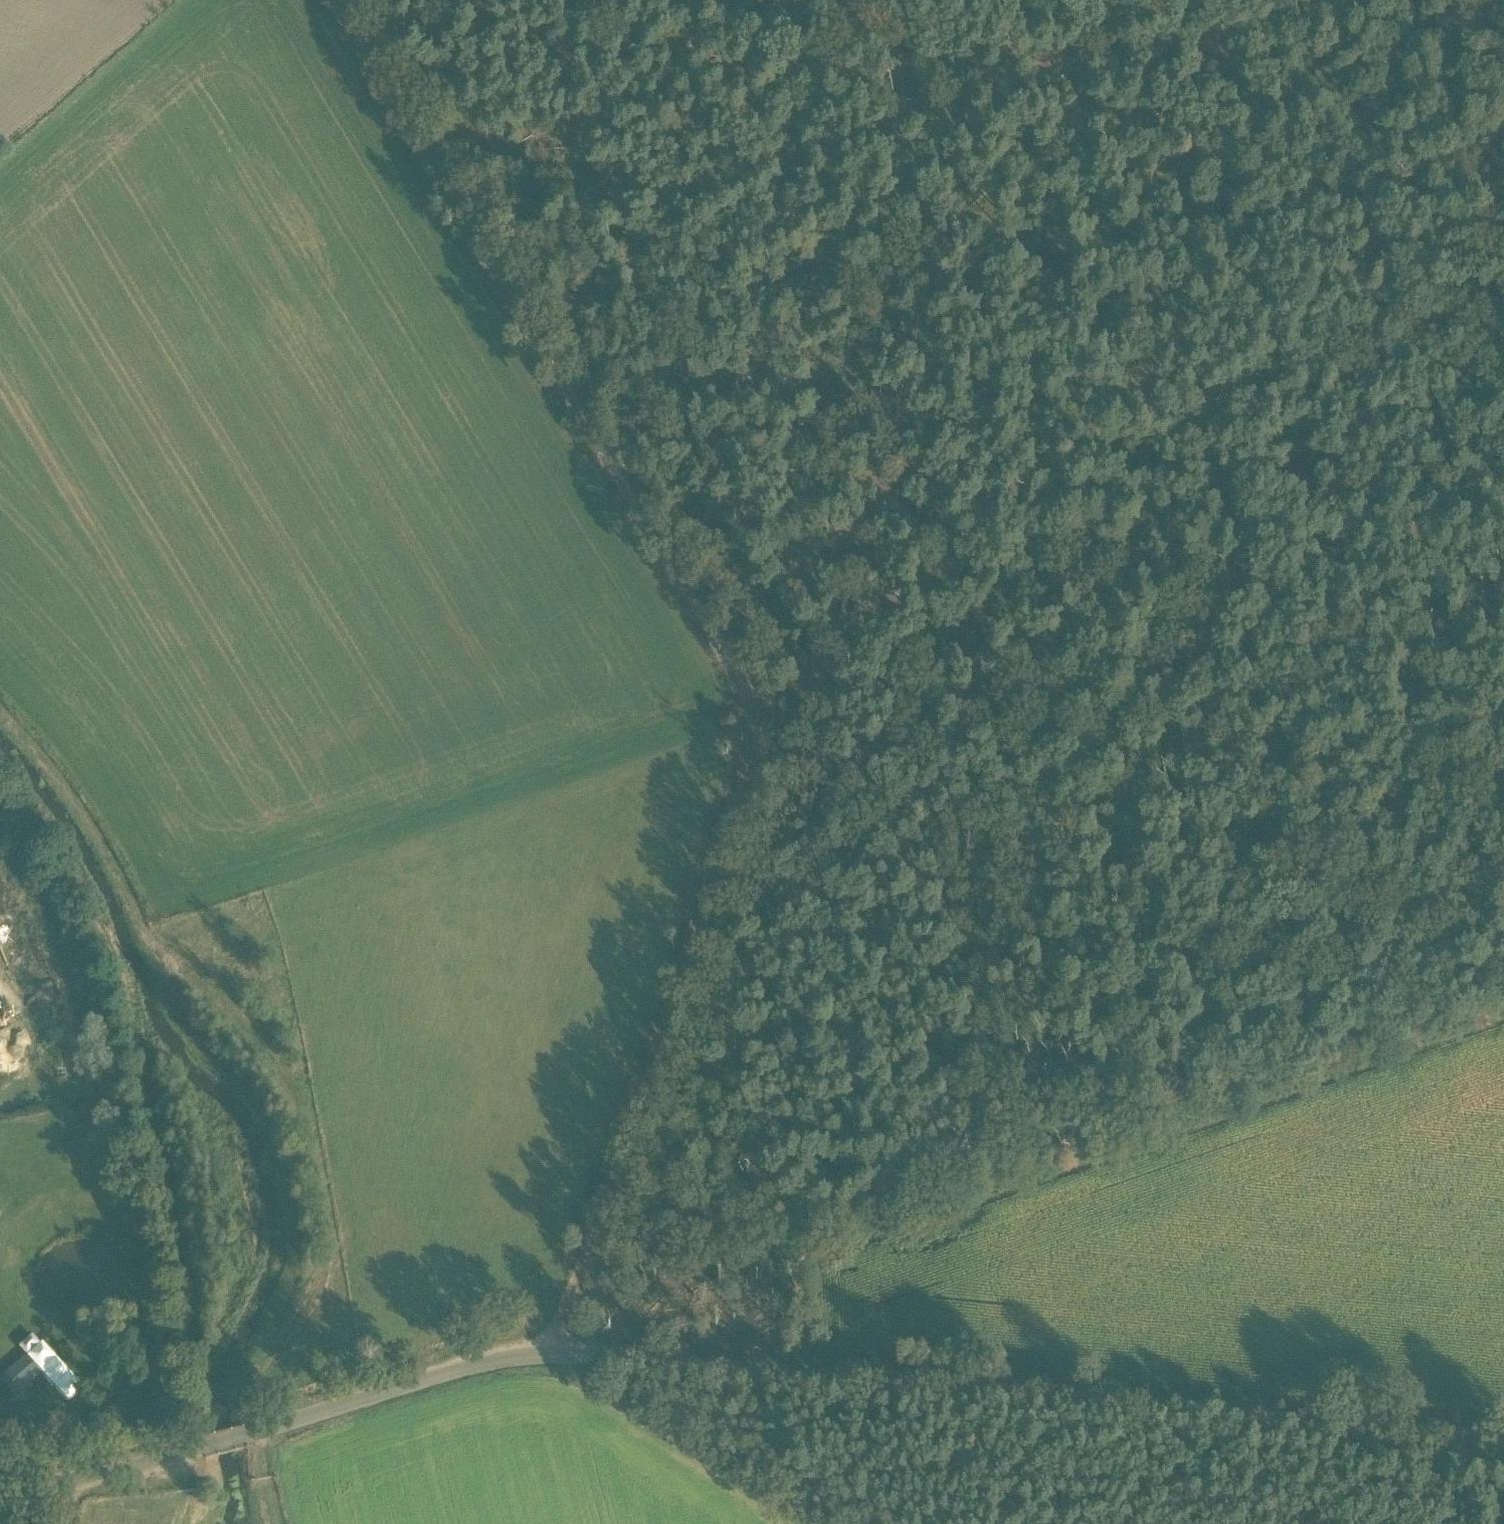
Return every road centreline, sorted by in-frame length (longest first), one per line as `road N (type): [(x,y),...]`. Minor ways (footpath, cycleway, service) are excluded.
road 1 (track): [(961,118),(888,353),(750,714),(724,848),(552,1352)]
road 2 (unclassified): [(1503,1439),(552,1352)]
road 3 (track): [(333,0),(715,634),(750,714)]
road 4 (unclassified): [(0,1488),(197,1449),(552,1352)]
road 5 (track): [(961,118),(1012,81),(1243,0)]

